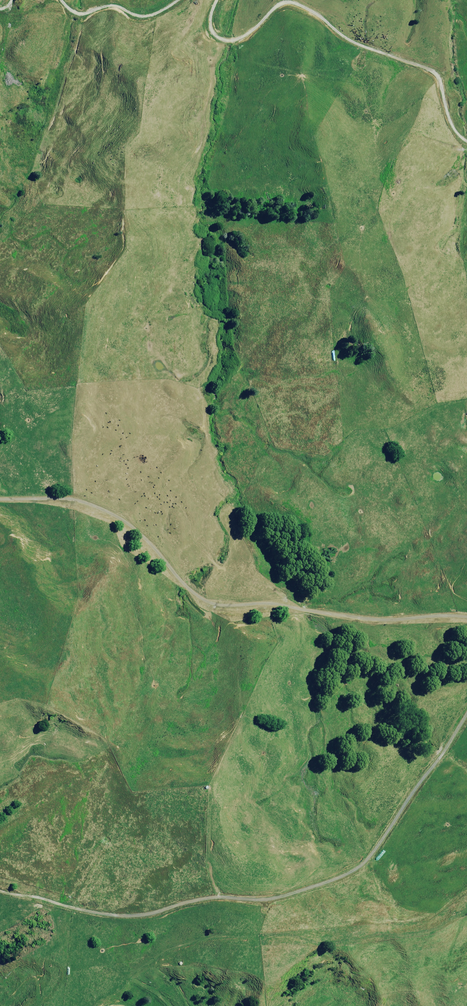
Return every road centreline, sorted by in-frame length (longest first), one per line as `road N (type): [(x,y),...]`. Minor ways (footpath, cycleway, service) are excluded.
road 1 (track): [(466,715),(376,849),(346,875),(274,899),(210,898),(126,916),(23,896)]
road 2 (track): [(0,496),(74,497),(160,550),(200,603),(219,609),(253,601),(384,620),(466,617)]
road 3 (track): [(465,138),(420,107),(368,125),(345,106),(331,24),(293,2),(256,19),(233,43),(217,36),(214,0)]

